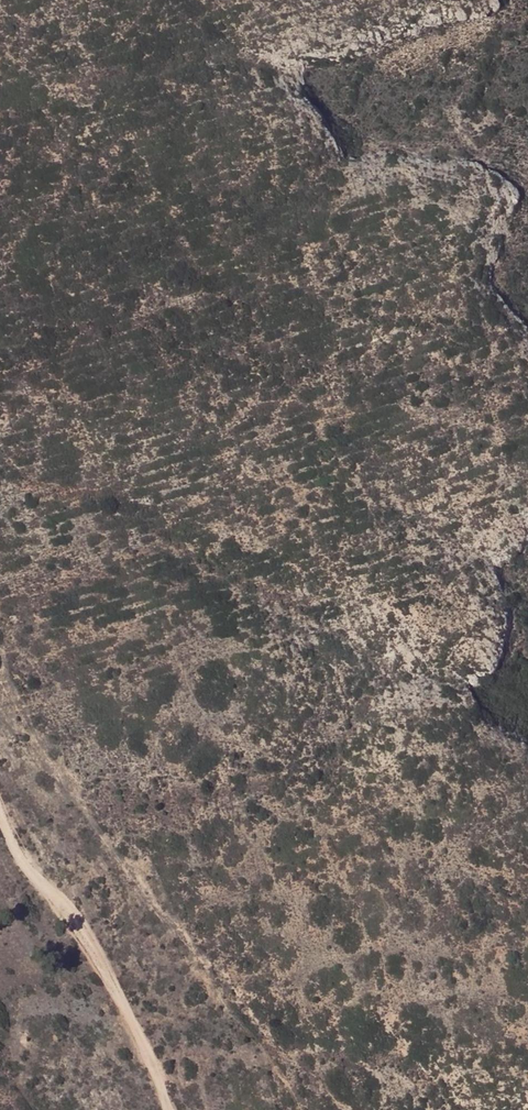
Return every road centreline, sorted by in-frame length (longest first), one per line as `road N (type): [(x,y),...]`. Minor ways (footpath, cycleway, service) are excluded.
road 1 (track): [(170,1109),(83,922),(34,867),(0,788)]

